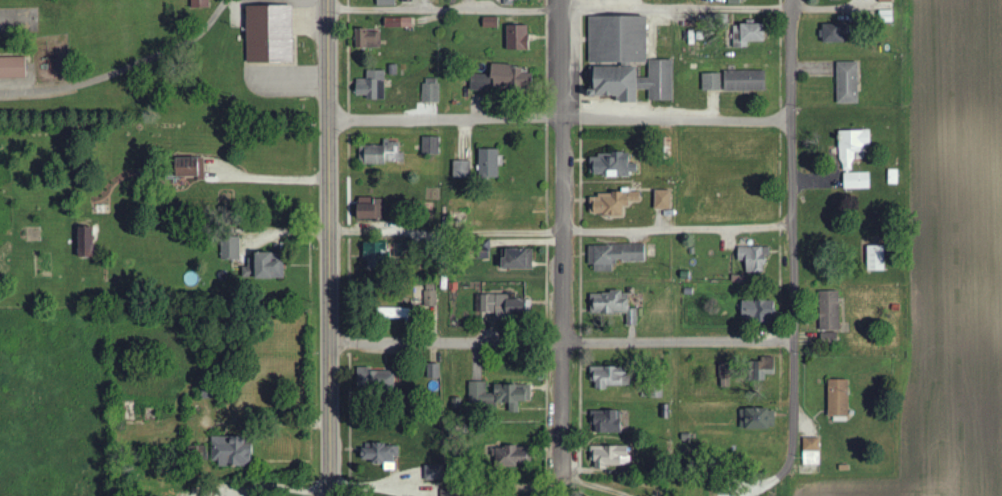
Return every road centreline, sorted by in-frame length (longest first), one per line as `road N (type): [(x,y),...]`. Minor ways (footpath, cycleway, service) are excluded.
road 1 (residential): [(743,495),(778,477),(792,443),(790,0)]
road 2 (secondary): [(329,495),(327,0)]
road 3 (residential): [(792,343),(329,343)]
road 4 (residential): [(790,123),(328,119)]
road 5 (residential): [(562,455),(558,0)]

